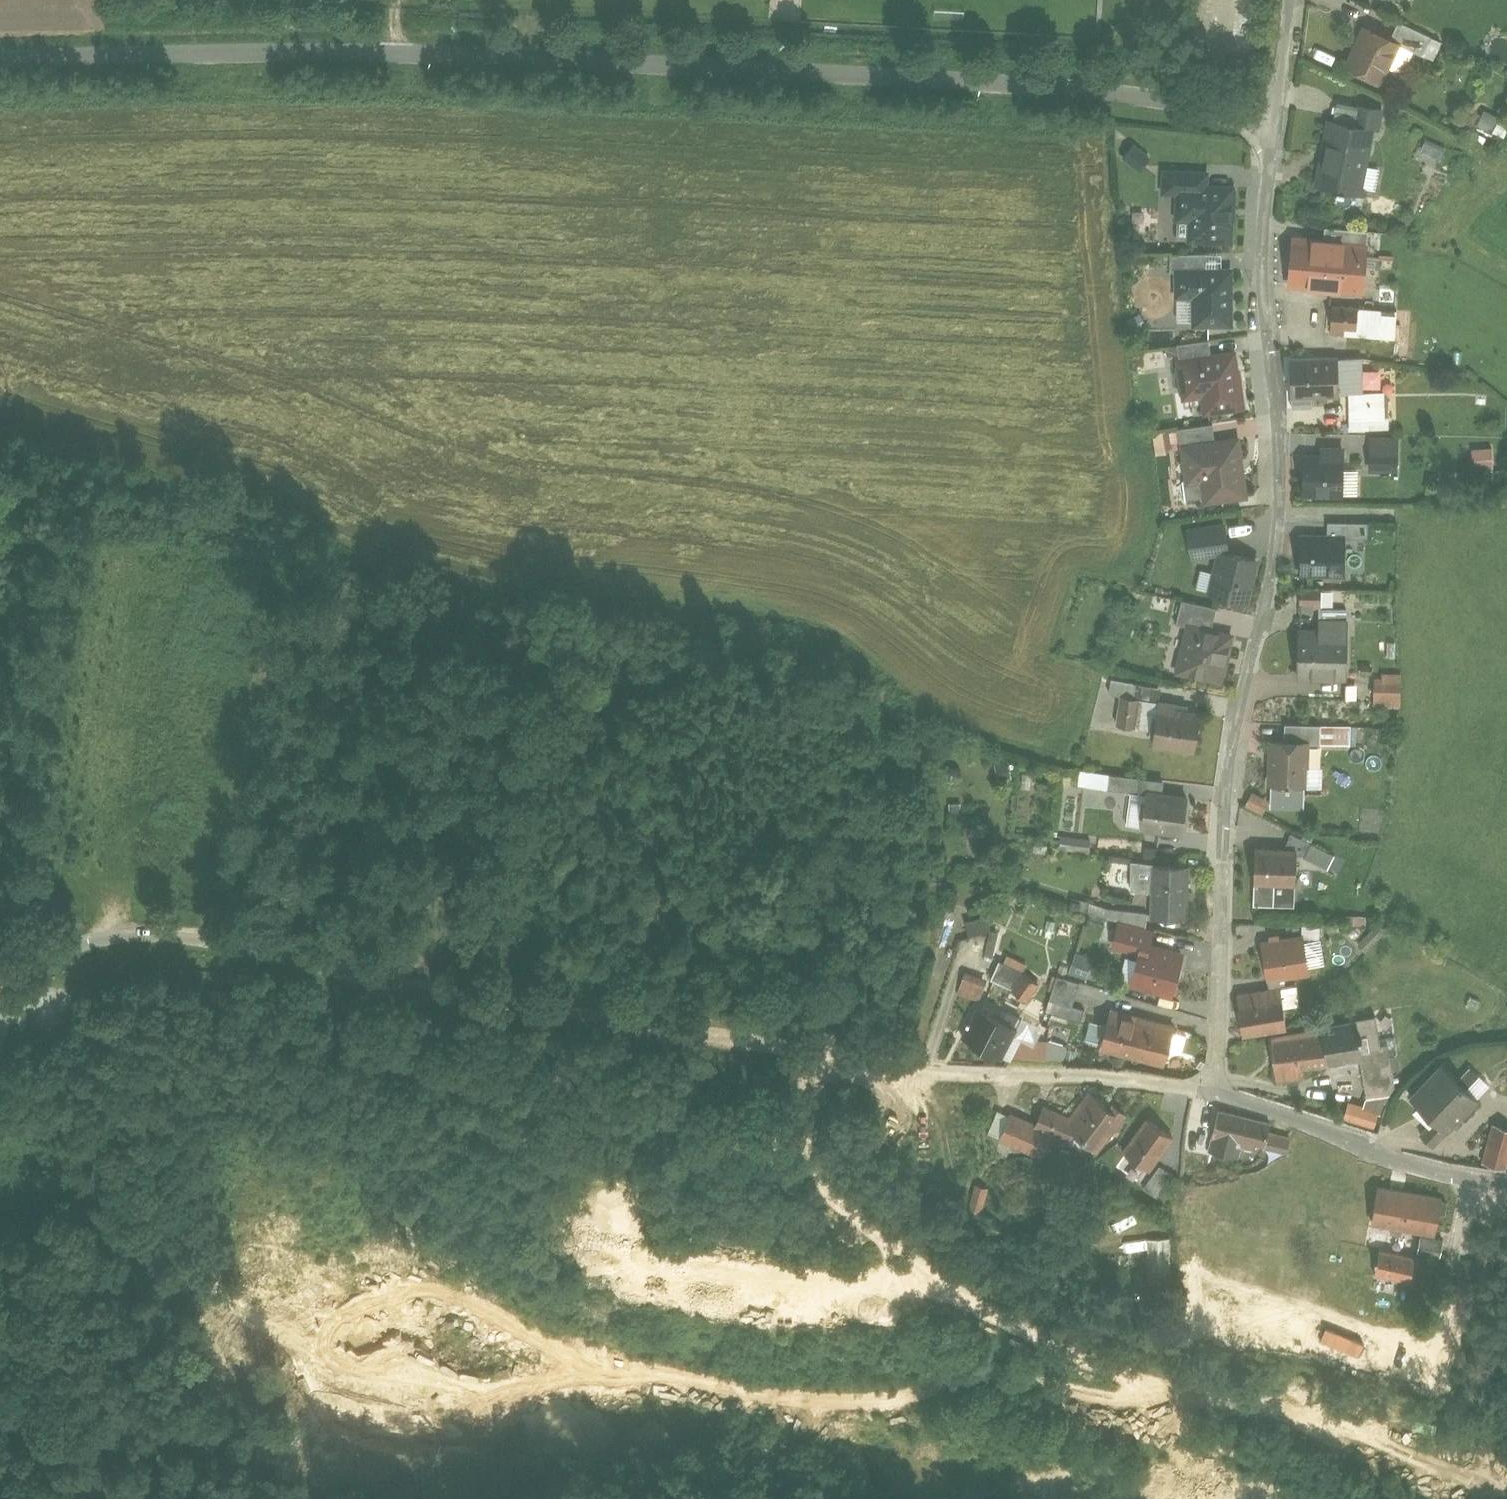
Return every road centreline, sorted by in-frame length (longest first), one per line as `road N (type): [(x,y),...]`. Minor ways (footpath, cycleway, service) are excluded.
road 1 (residential): [(0,43),(399,39),(1033,72),(1279,104)]
road 2 (residential): [(1213,1096),(1092,1071),(925,1065),(360,952),(182,930),(103,938),(36,969),(0,1041)]
road 3 (track): [(403,1299),(570,1389),(644,1407),(888,1441),(963,1398),(993,1391),(1141,1419),(1159,1395),(1225,1396),(1275,1406),(1366,1452),(1499,1498)]
road 4 (residential): [(1279,104),(1262,280),(1279,434),(1277,526),(1236,745),(1213,1096)]
road 5 (track): [(1159,1395),(969,1285),(919,1265),(895,1286),(745,1281)]
road 6 (residential): [(1506,1176),(1394,1157),(1312,1121),(1213,1096)]
road 7 (track): [(838,1050),(822,1108),(824,1156),(840,1191),(919,1265)]
road 8 (track): [(1141,1419),(1251,1498)]

